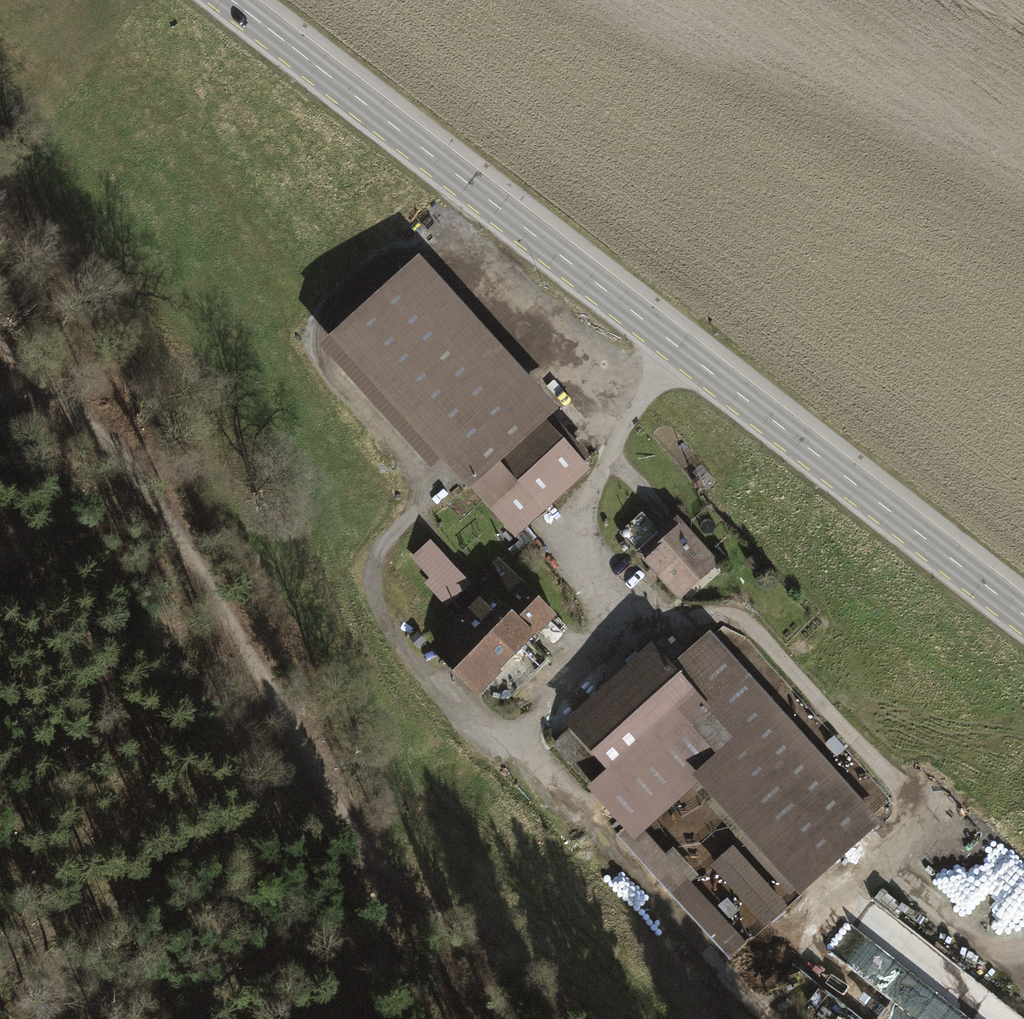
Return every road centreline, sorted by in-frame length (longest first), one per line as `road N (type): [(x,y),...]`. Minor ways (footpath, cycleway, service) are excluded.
road 1 (primary): [(231,0),(1023,618)]
road 2 (track): [(522,734),(474,727),(402,645),(375,590),(374,561),(428,488),(424,473),(309,338),(423,239),(621,429)]
road 3 (track): [(0,349),(119,450),(247,644),(326,791),(398,883),(486,956),(591,1018)]
road 4 (track): [(604,638),(667,616),(731,616),(760,637),(910,801),(901,867),(1015,970)]
road 5 (track): [(678,348),(621,429),(602,473),(582,548),(604,638),(522,734)]
road 6 (track): [(522,734),(521,752),(767,1018)]
road 7 (track): [(907,827),(793,938)]

